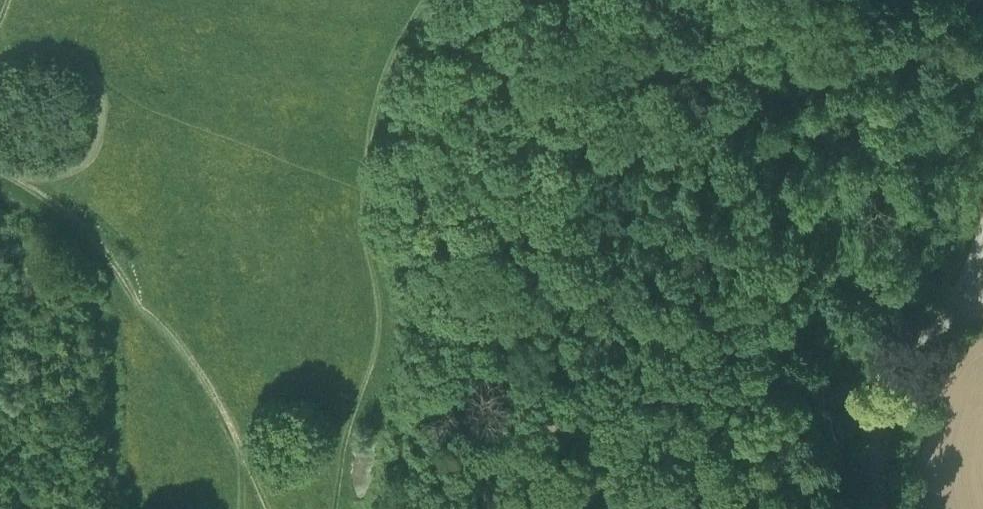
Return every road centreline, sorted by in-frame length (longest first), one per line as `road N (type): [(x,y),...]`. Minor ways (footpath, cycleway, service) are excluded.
road 1 (track): [(0,160),(86,225),(228,428)]
road 2 (unclassified): [(882,508),(888,393),(948,311)]

